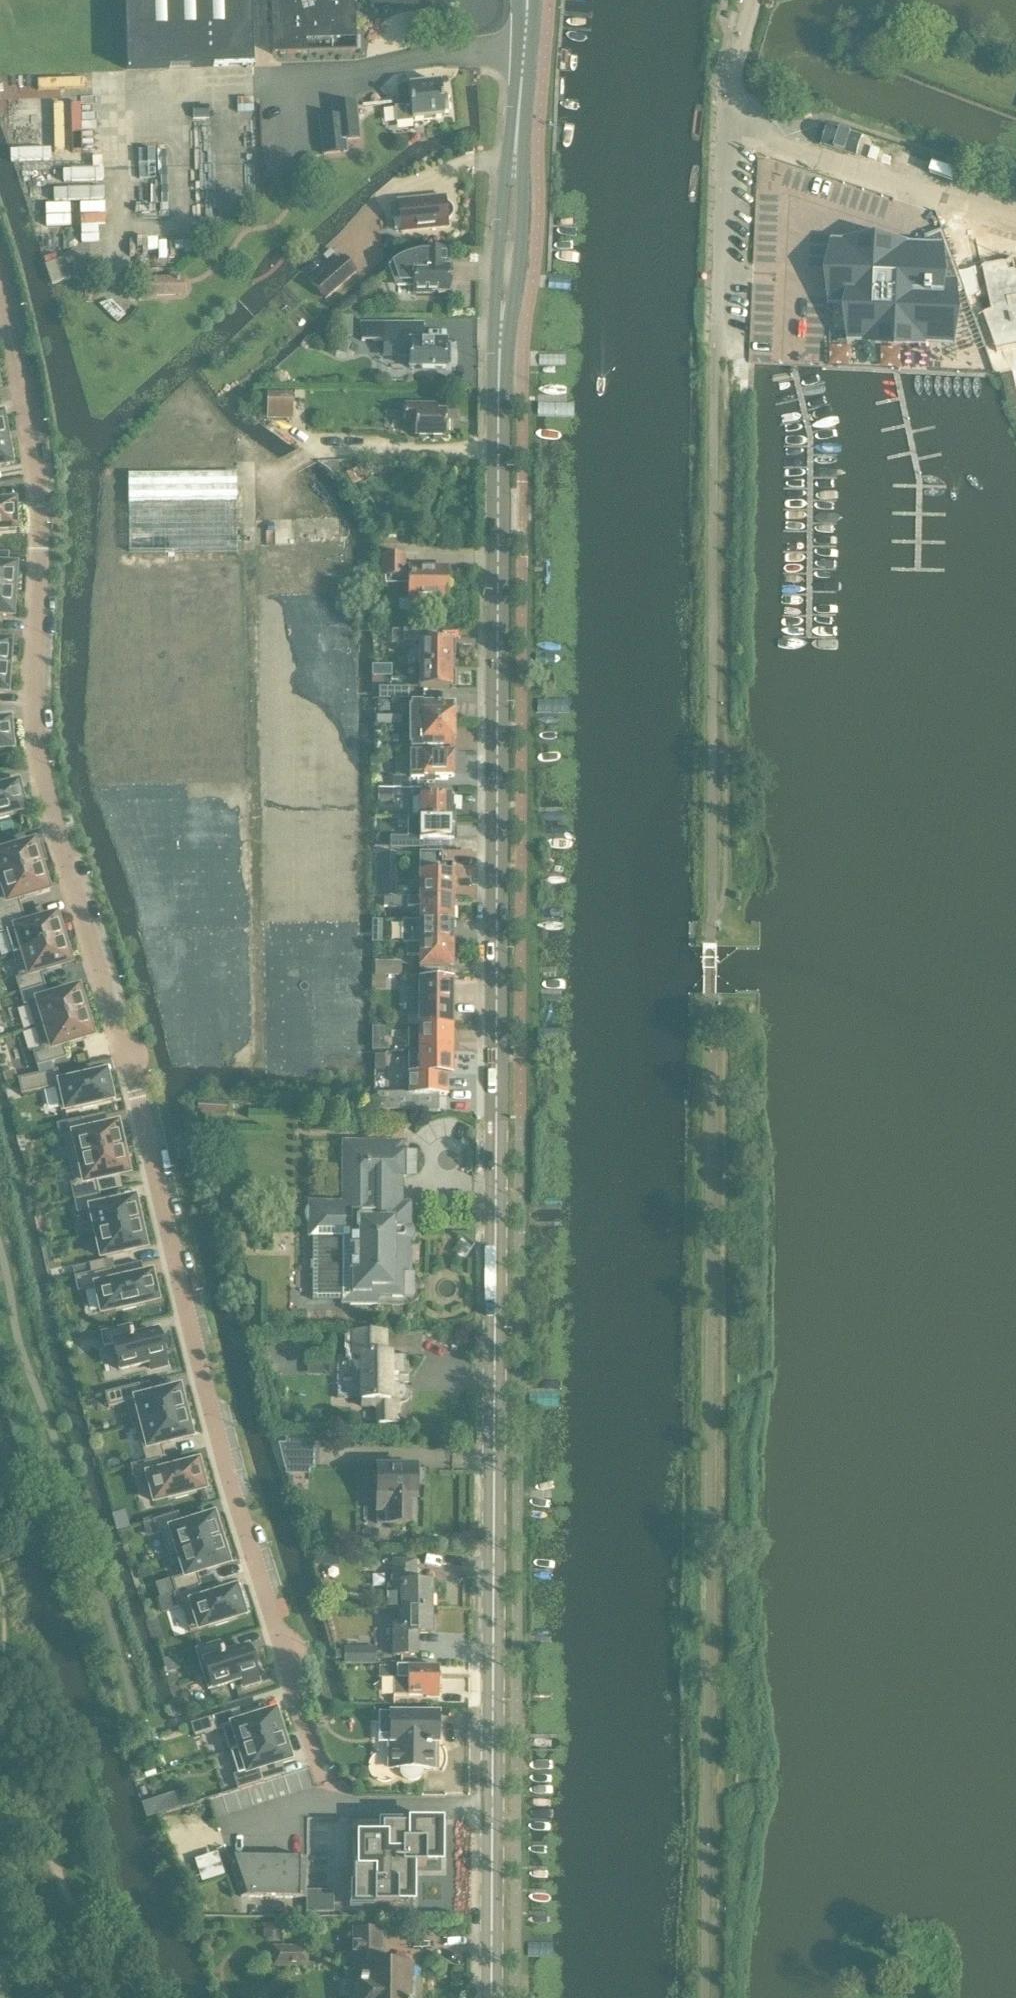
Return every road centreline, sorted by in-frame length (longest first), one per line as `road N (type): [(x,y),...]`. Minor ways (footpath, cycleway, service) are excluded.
road 1 (secondary): [(489,1997),(500,316)]
road 2 (residential): [(295,1686),(212,1413),(108,1004)]
road 3 (residential): [(32,677),(25,372),(0,291)]
road 4 (residential): [(718,353),(725,125),(753,0)]
road 5 (residential): [(108,1004),(31,758),(32,677)]
road 6 (residential): [(229,678),(263,956)]
road 7 (residential): [(312,454),(217,531),(229,678)]
road 8 (residential): [(32,677),(229,678)]
road 9 (secondary): [(509,163),(526,0)]
road 10 (residential): [(108,1004),(263,956)]
road 11 (secondary): [(500,316),(519,240),(509,163)]
road 12 (secondary): [(509,163),(500,316)]
road 13 (residential): [(295,1686),(322,1776),(338,1801)]

